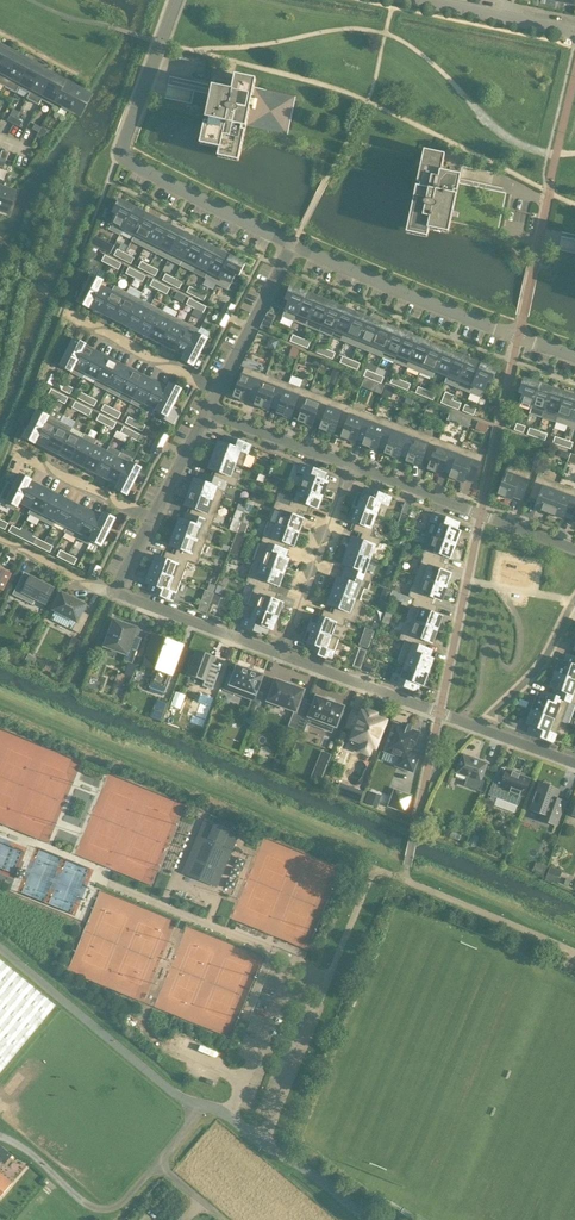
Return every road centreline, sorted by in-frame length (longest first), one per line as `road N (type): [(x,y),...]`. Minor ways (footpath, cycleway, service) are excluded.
road 1 (residential): [(177,0),(122,154),(292,246)]
road 2 (unclassified): [(0,947),(175,1095),(215,1109),(261,1145)]
road 3 (residential): [(292,246),(518,338)]
road 4 (residential): [(480,515),(439,715)]
road 5 (residential): [(349,464),(281,655)]
road 6 (residential): [(115,593),(281,655)]
road 7 (residential): [(281,655),(439,715)]
road 8 (residential): [(72,313),(219,388)]
road 9 (residential): [(219,388),(292,246)]
road 10 (residential): [(574,604),(550,655),(479,728)]
road 11 (residential): [(574,32),(420,0)]
road 12 (residential): [(349,464),(207,411)]
road 13 (residential): [(19,455),(150,521)]
road 14 (residential): [(480,515),(349,464)]
road 15 (residential): [(548,202),(518,338)]
road 16 (residential): [(0,538),(115,593)]
road 17 (residential): [(150,521),(207,411)]
road 18 (unclassified): [(356,1219),(261,1145)]

